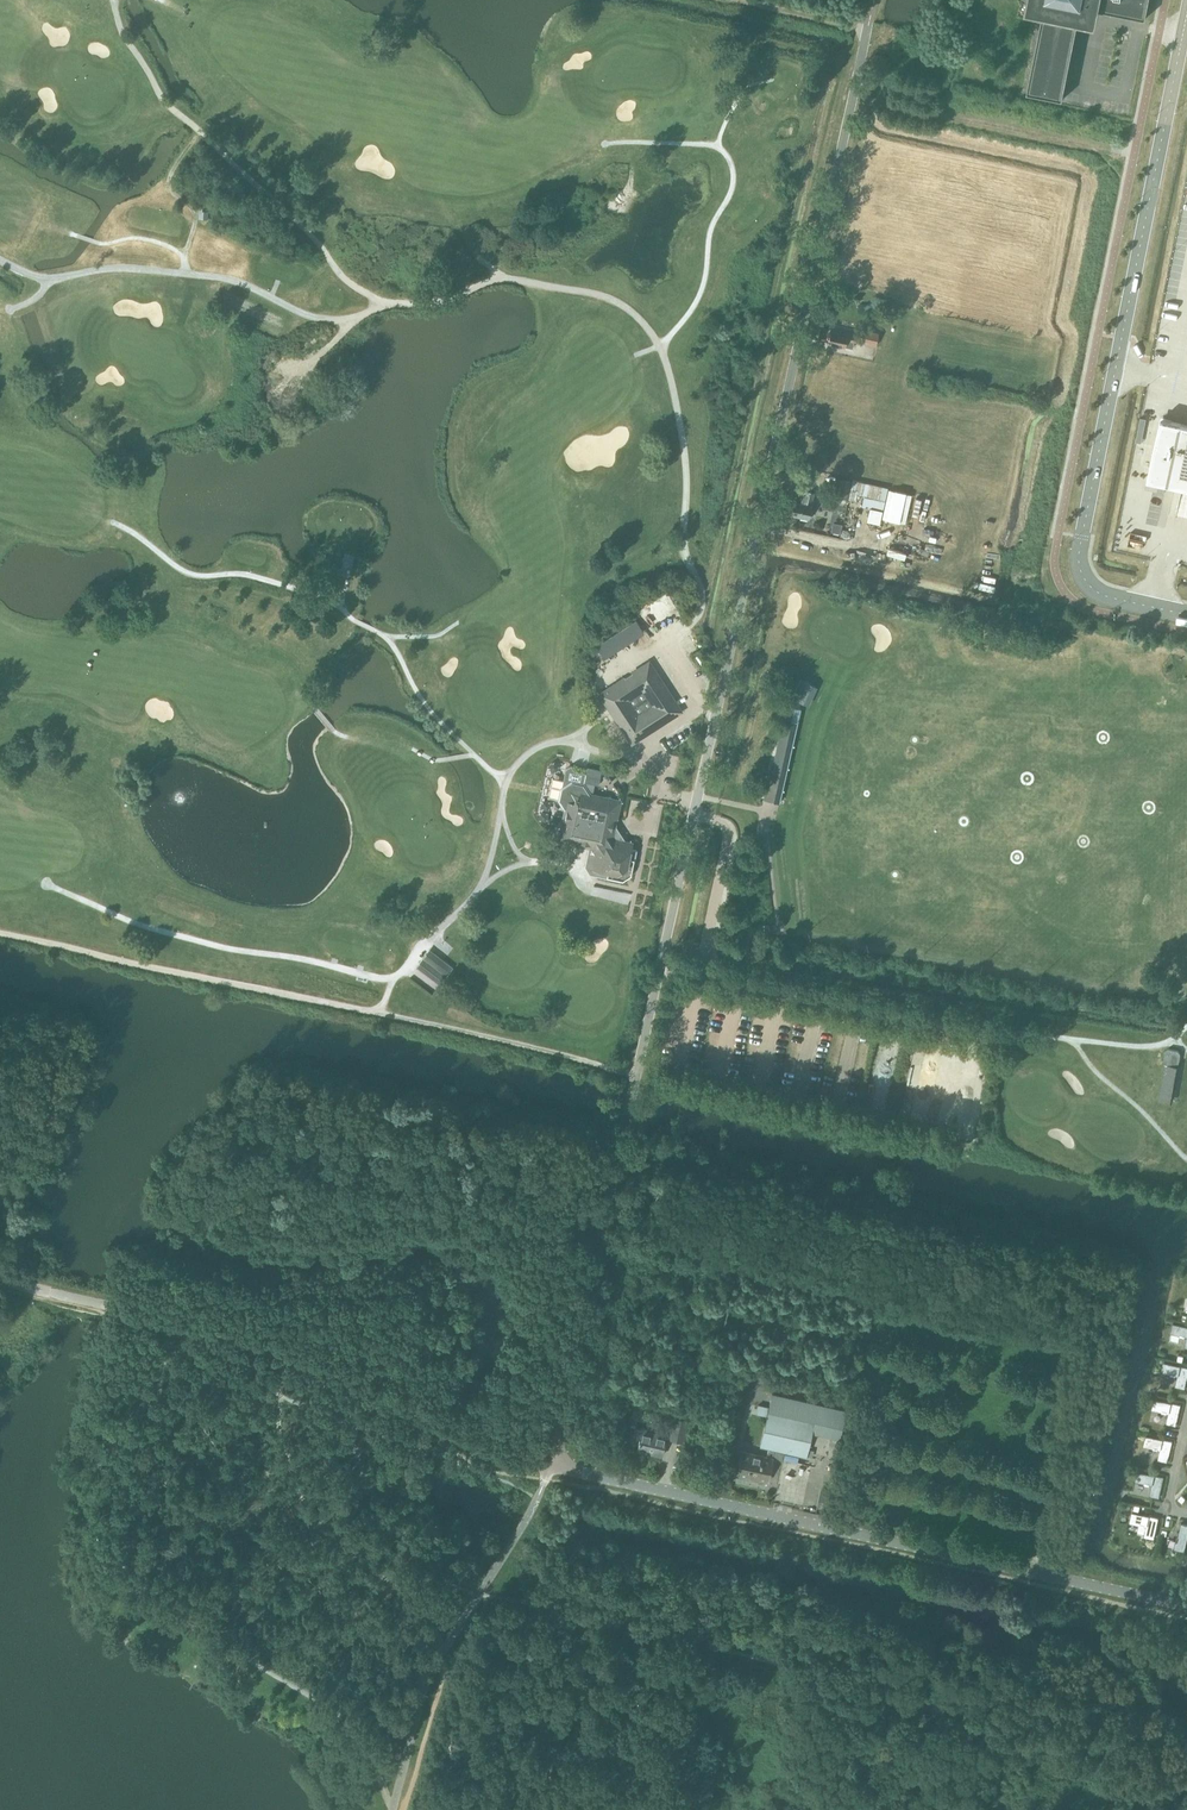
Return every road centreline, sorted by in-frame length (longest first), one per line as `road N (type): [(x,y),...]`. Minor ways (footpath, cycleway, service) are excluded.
road 1 (unclassified): [(551,1465),(871,20)]
road 2 (unclassified): [(1186,16),(1079,562),(1096,593),(1186,613)]
road 3 (unclassified): [(1186,1607),(551,1465)]
road 4 (unclassified): [(551,1465),(450,1433),(262,1337),(0,1278)]
road 5 (track): [(748,0),(869,30)]

